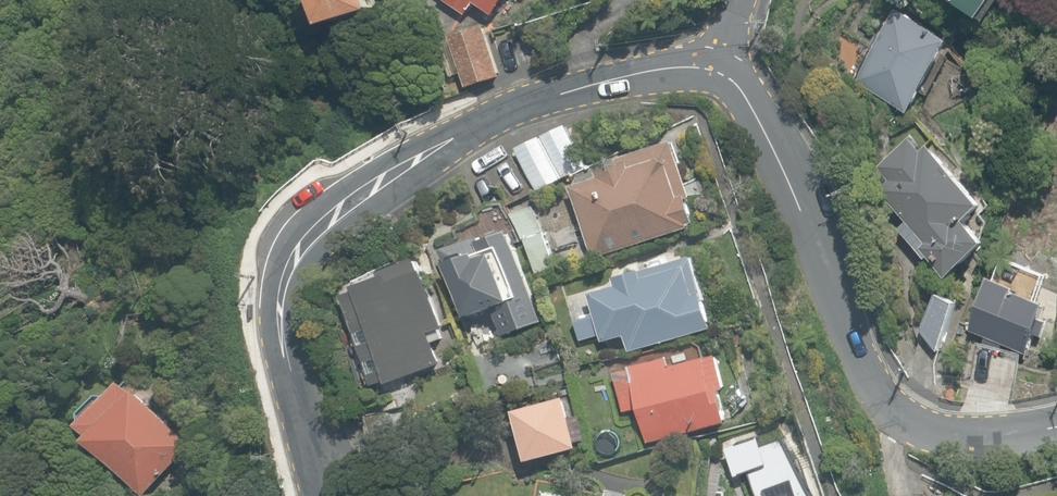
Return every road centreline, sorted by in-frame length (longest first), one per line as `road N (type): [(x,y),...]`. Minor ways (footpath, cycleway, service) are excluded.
road 1 (unclassified): [(715,63),(565,91),(484,124),(373,191),(299,250),(274,322),(285,415),(308,495)]
road 2 (unclassified): [(1056,422),(983,434),(942,429),(902,407),(865,360),(760,122),(715,63)]

